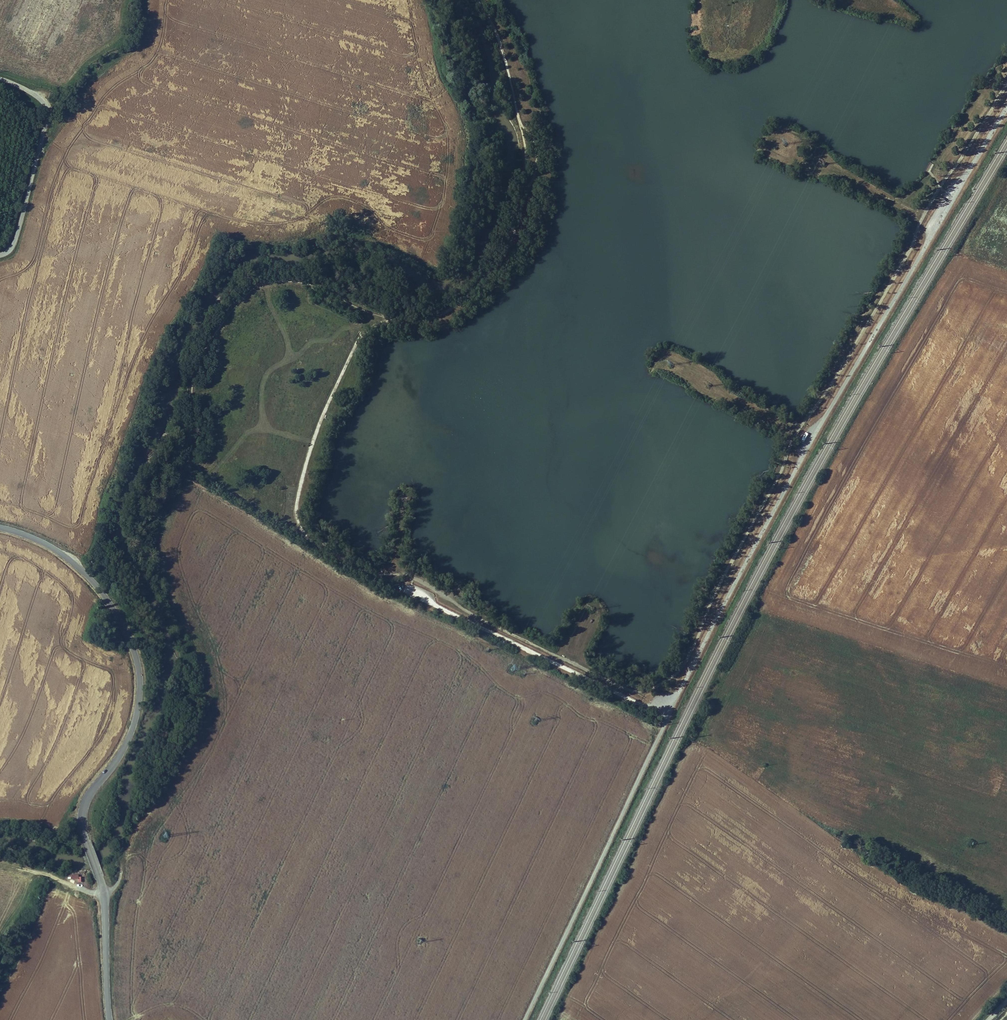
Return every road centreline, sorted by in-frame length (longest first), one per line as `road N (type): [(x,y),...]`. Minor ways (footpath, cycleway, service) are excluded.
road 1 (track): [(665,704),(678,694),(813,439),(1006,107)]
road 2 (unclassified): [(109,1019),(104,901),(82,810),(132,731),(137,662),(114,610),(84,575),(46,544),(0,528)]
road 3 (track): [(413,594),(636,703),(665,704)]
road 4 (unclassified): [(0,255),(13,245),(47,105),(0,79)]

